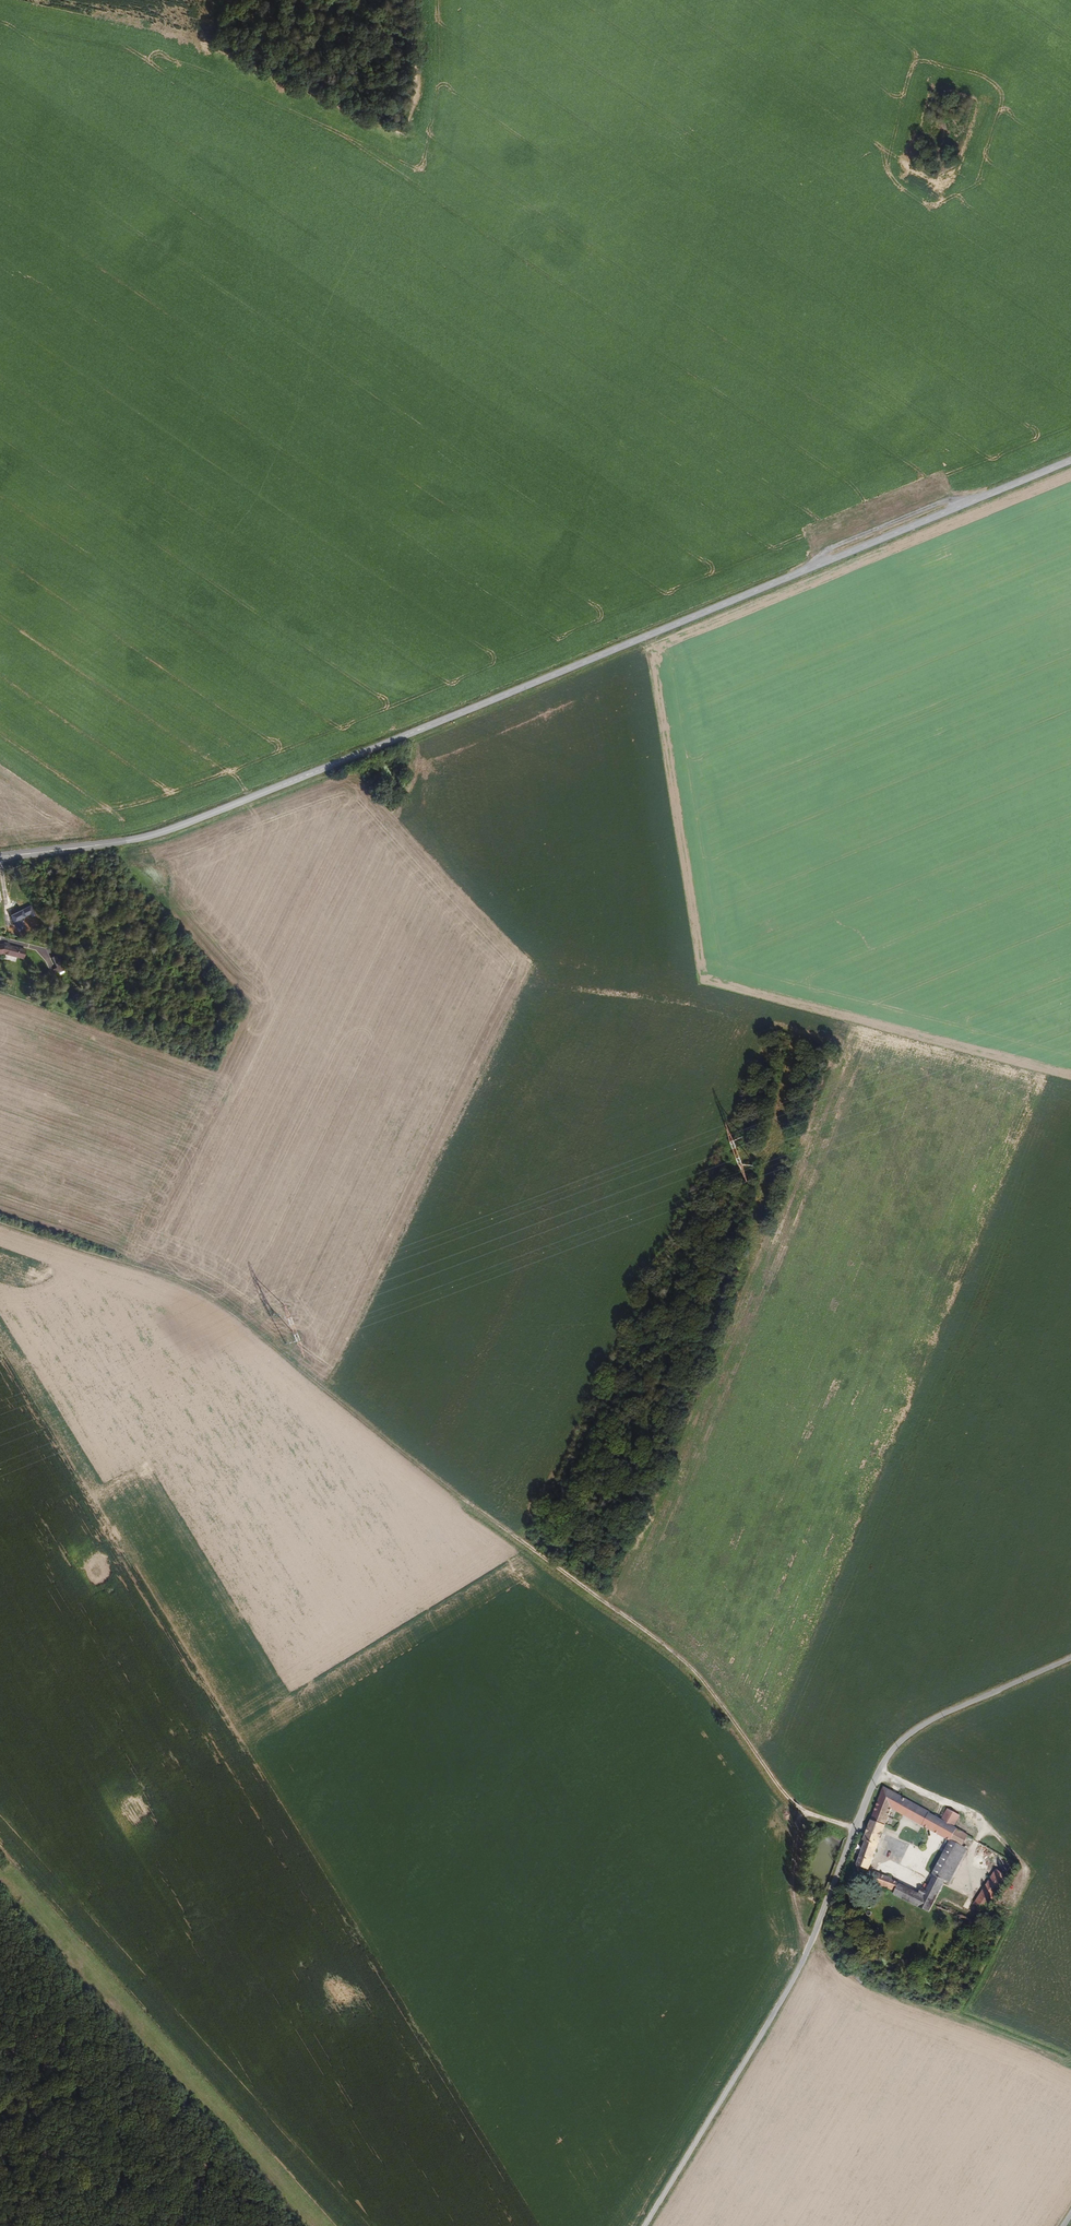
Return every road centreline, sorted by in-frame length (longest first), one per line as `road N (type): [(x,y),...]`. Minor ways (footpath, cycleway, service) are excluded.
road 1 (secondary): [(0,858),(164,832),(1070,460)]
road 2 (track): [(0,1222),(208,1299),(681,1660),(798,1809),(856,1829)]
road 3 (unclassified): [(645,2225),(797,1973),(886,1757),(936,1718),(1070,1657)]
road 4 (track): [(0,2045),(133,2163),(197,2164),(240,2225)]

